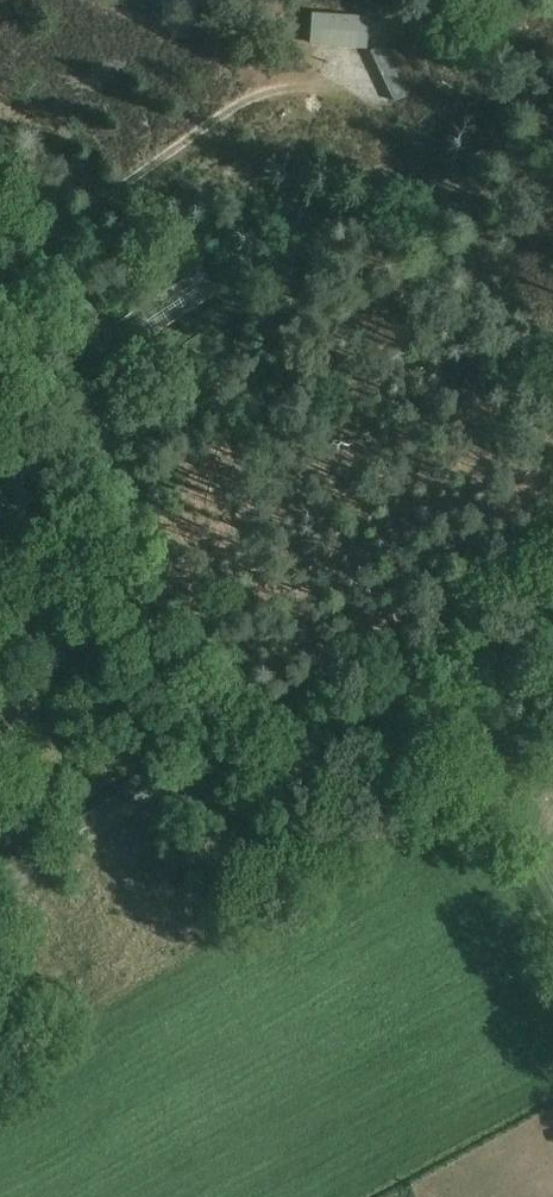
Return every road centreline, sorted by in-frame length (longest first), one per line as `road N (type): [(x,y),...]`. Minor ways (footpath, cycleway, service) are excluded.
road 1 (track): [(246,732),(552,540)]
road 2 (unclassified): [(0,885),(246,732)]

